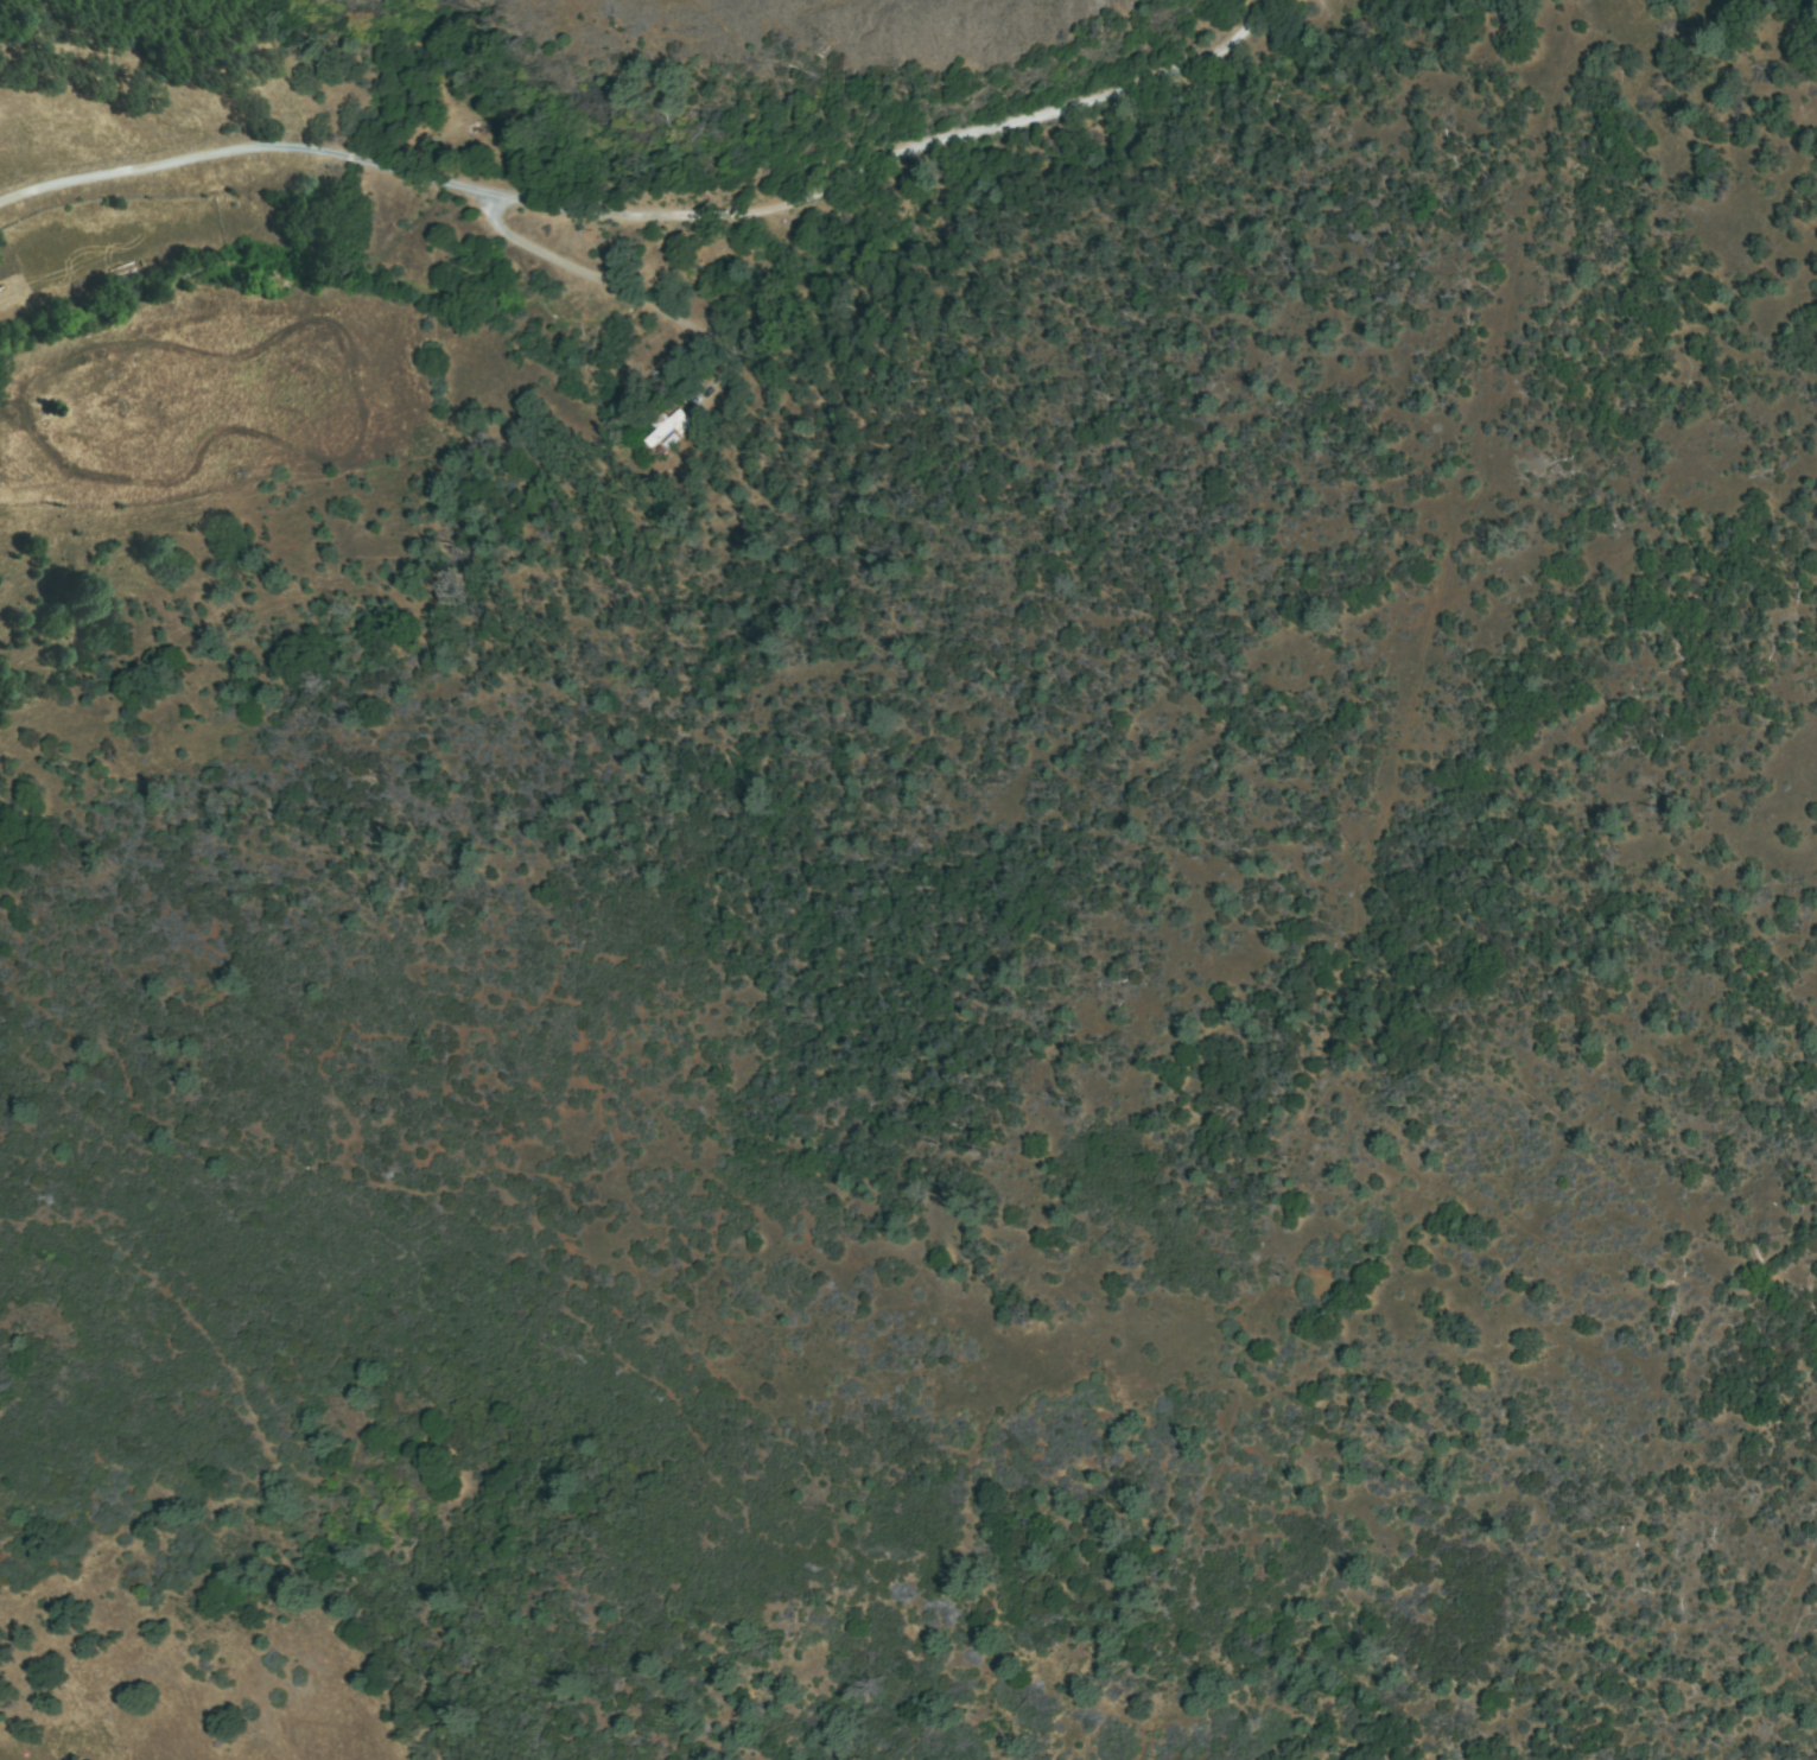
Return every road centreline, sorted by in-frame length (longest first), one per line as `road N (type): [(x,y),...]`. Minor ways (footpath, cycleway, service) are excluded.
road 1 (residential): [(0,207),(78,183),(255,148),(565,211),(673,210),(1146,83),(1192,61),(1266,0)]

